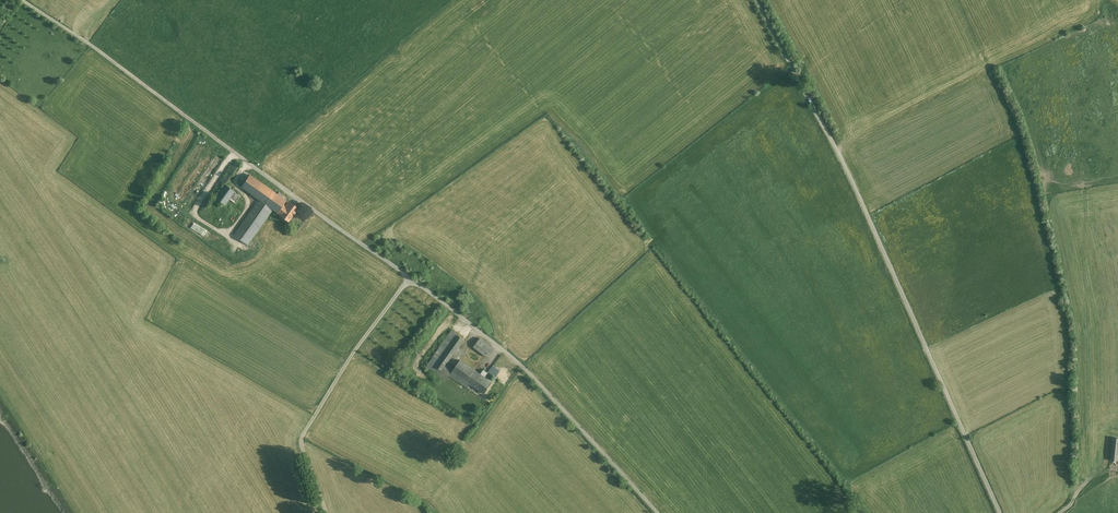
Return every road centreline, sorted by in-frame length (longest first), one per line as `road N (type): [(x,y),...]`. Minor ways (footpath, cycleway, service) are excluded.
road 1 (residential): [(22,0),(521,365),(657,512)]
road 2 (track): [(757,0),(851,179),(999,512)]

